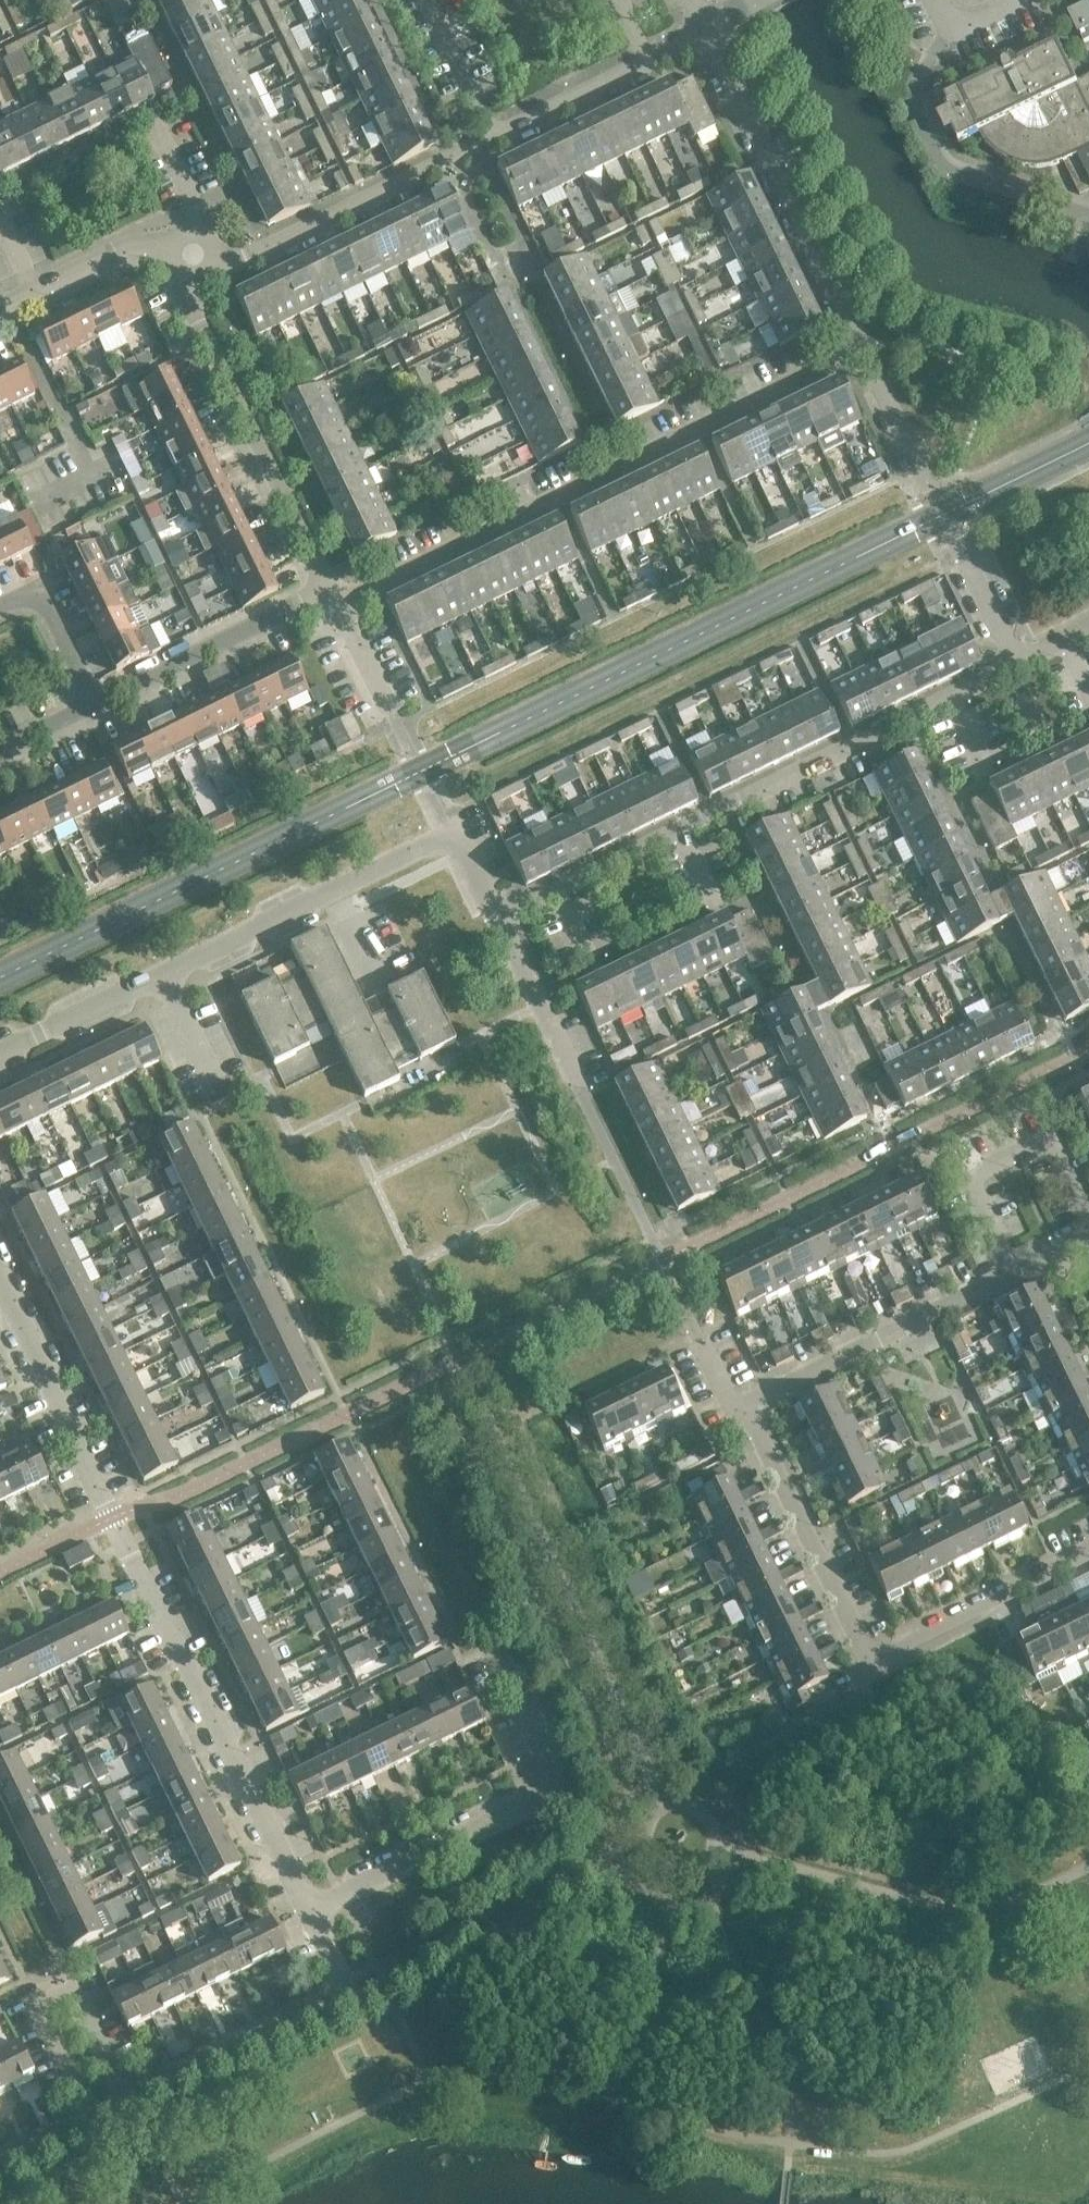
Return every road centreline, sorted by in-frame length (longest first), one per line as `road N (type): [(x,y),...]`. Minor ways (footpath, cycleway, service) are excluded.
road 1 (residential): [(310,1904),(0,1280)]
road 2 (residential): [(856,1644),(751,1410),(762,1393),(1088,1237)]
road 3 (residential): [(1018,663),(500,918)]
road 4 (residential): [(341,610),(857,355)]
road 5 (residential): [(192,250),(226,258),(261,253),(461,158),(482,136),(696,30)]
road 6 (residential): [(0,1058),(454,833)]
road 7 (residential): [(0,2172),(348,2004),(349,1985),(310,1904)]
road 8 (residential): [(327,602),(184,292),(192,250)]
road 9 (residential): [(857,355),(696,30)]
road 10 (residential): [(327,602),(90,712)]
road 11 (residential): [(856,1644),(870,1656),(894,1652),(1088,1557)]
road 12 (residential): [(310,1904),(534,1801)]
road 13 (residential): [(0,319),(159,247),(192,250)]
road 14 (residential): [(583,1095),(500,918)]
road 15 (residential): [(940,516),(857,355)]
road 16 (residential): [(940,516),(1018,663)]
road 17 (residential): [(90,712),(52,626),(14,600),(0,607)]
road 18 (residential): [(400,729),(341,610)]

